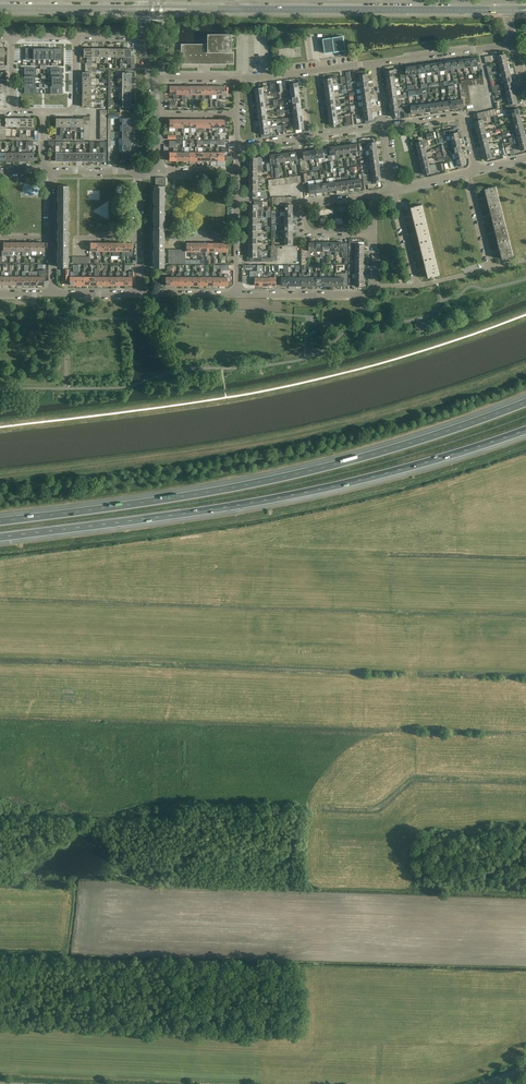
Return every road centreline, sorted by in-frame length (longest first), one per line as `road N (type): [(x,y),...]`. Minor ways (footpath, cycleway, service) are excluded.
road 1 (motorway): [(525,402),(285,477),(0,521)]
road 2 (motorway): [(0,537),(310,491),(525,430)]
road 3 (tertiary): [(508,11),(231,10)]
road 4 (residential): [(374,232),(314,232),(302,225),(301,212),(311,203),(374,195)]
road 5 (residential): [(237,147),(383,126)]
road 6 (tertiary): [(142,10),(0,10)]
road 7 (residential): [(236,295),(356,296),(374,287)]
road 8 (residential): [(237,78),(376,63)]
road 9 (residential): [(376,63),(513,45)]
road 10 (residential): [(383,126),(459,116),(476,170)]

